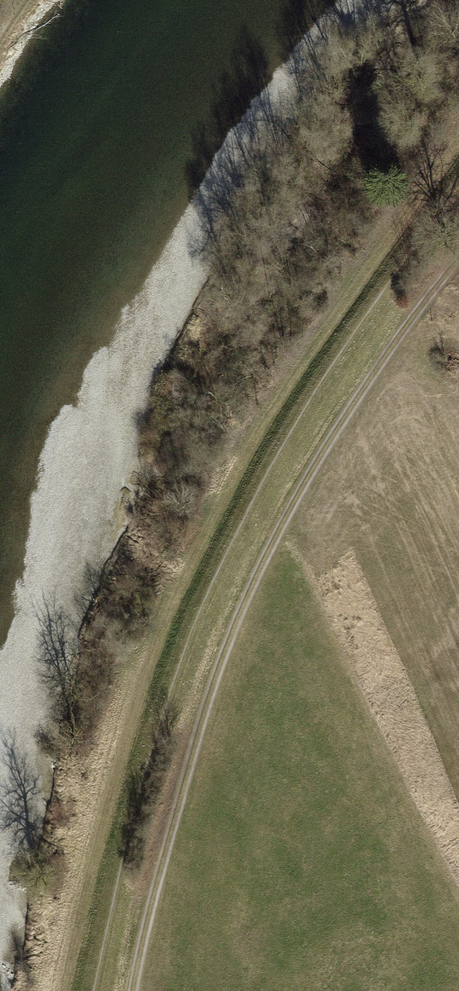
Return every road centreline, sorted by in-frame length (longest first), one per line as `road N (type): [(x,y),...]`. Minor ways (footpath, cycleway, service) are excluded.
road 1 (track): [(61,990),(132,658),(316,329),(458,137)]
road 2 (track): [(151,990),(192,778),(235,630),(354,402),(458,280)]

